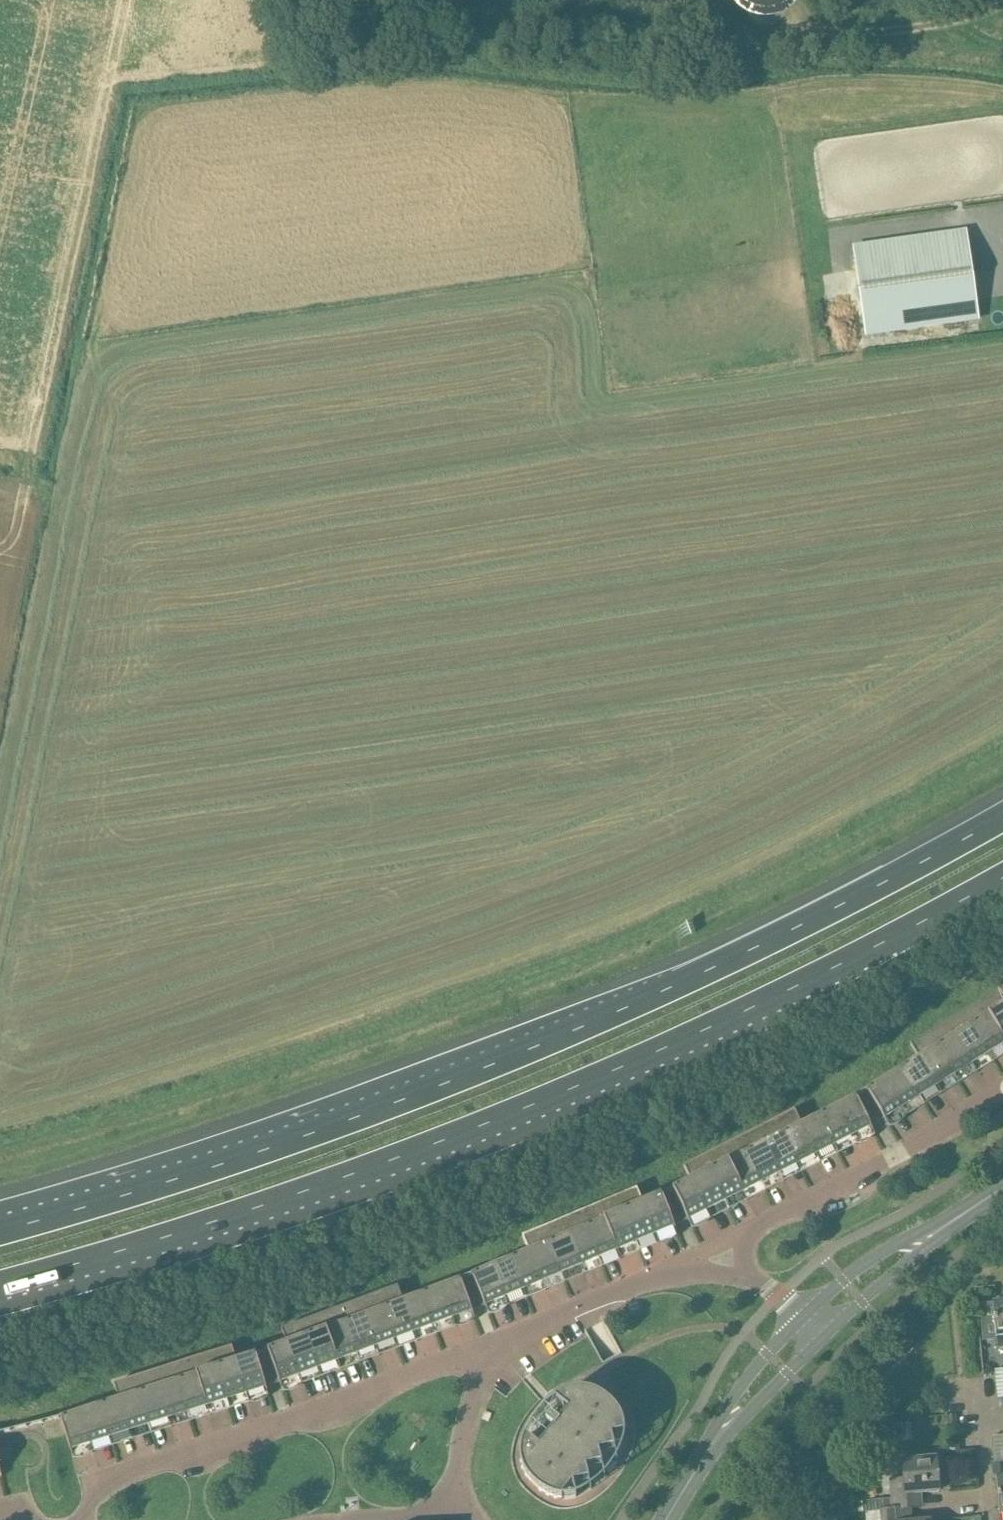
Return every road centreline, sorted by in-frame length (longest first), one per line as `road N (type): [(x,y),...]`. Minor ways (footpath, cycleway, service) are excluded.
road 1 (motorway): [(0,1284),(184,1237),(511,1120),(893,939),(1002,877)]
road 2 (motorway): [(1002,819),(676,987),(431,1088),(178,1179),(0,1227)]
road 3 (residential): [(87,1519),(99,1487),(115,1475),(483,1349)]
road 4 (residential): [(744,1235),(1002,1091)]
road 5 (residential): [(483,1349),(662,1273)]
road 6 (secondary): [(942,1229),(863,1265),(803,1318)]
road 7 (secondary): [(825,1338),(942,1229)]
road 8 (residential): [(453,1501),(483,1349)]
road 9 (secondary): [(803,1318),(755,1368),(724,1427)]
road 10 (secondary): [(724,1427),(825,1338)]
road 11 (residential): [(985,1512),(978,1411),(1002,1409)]

